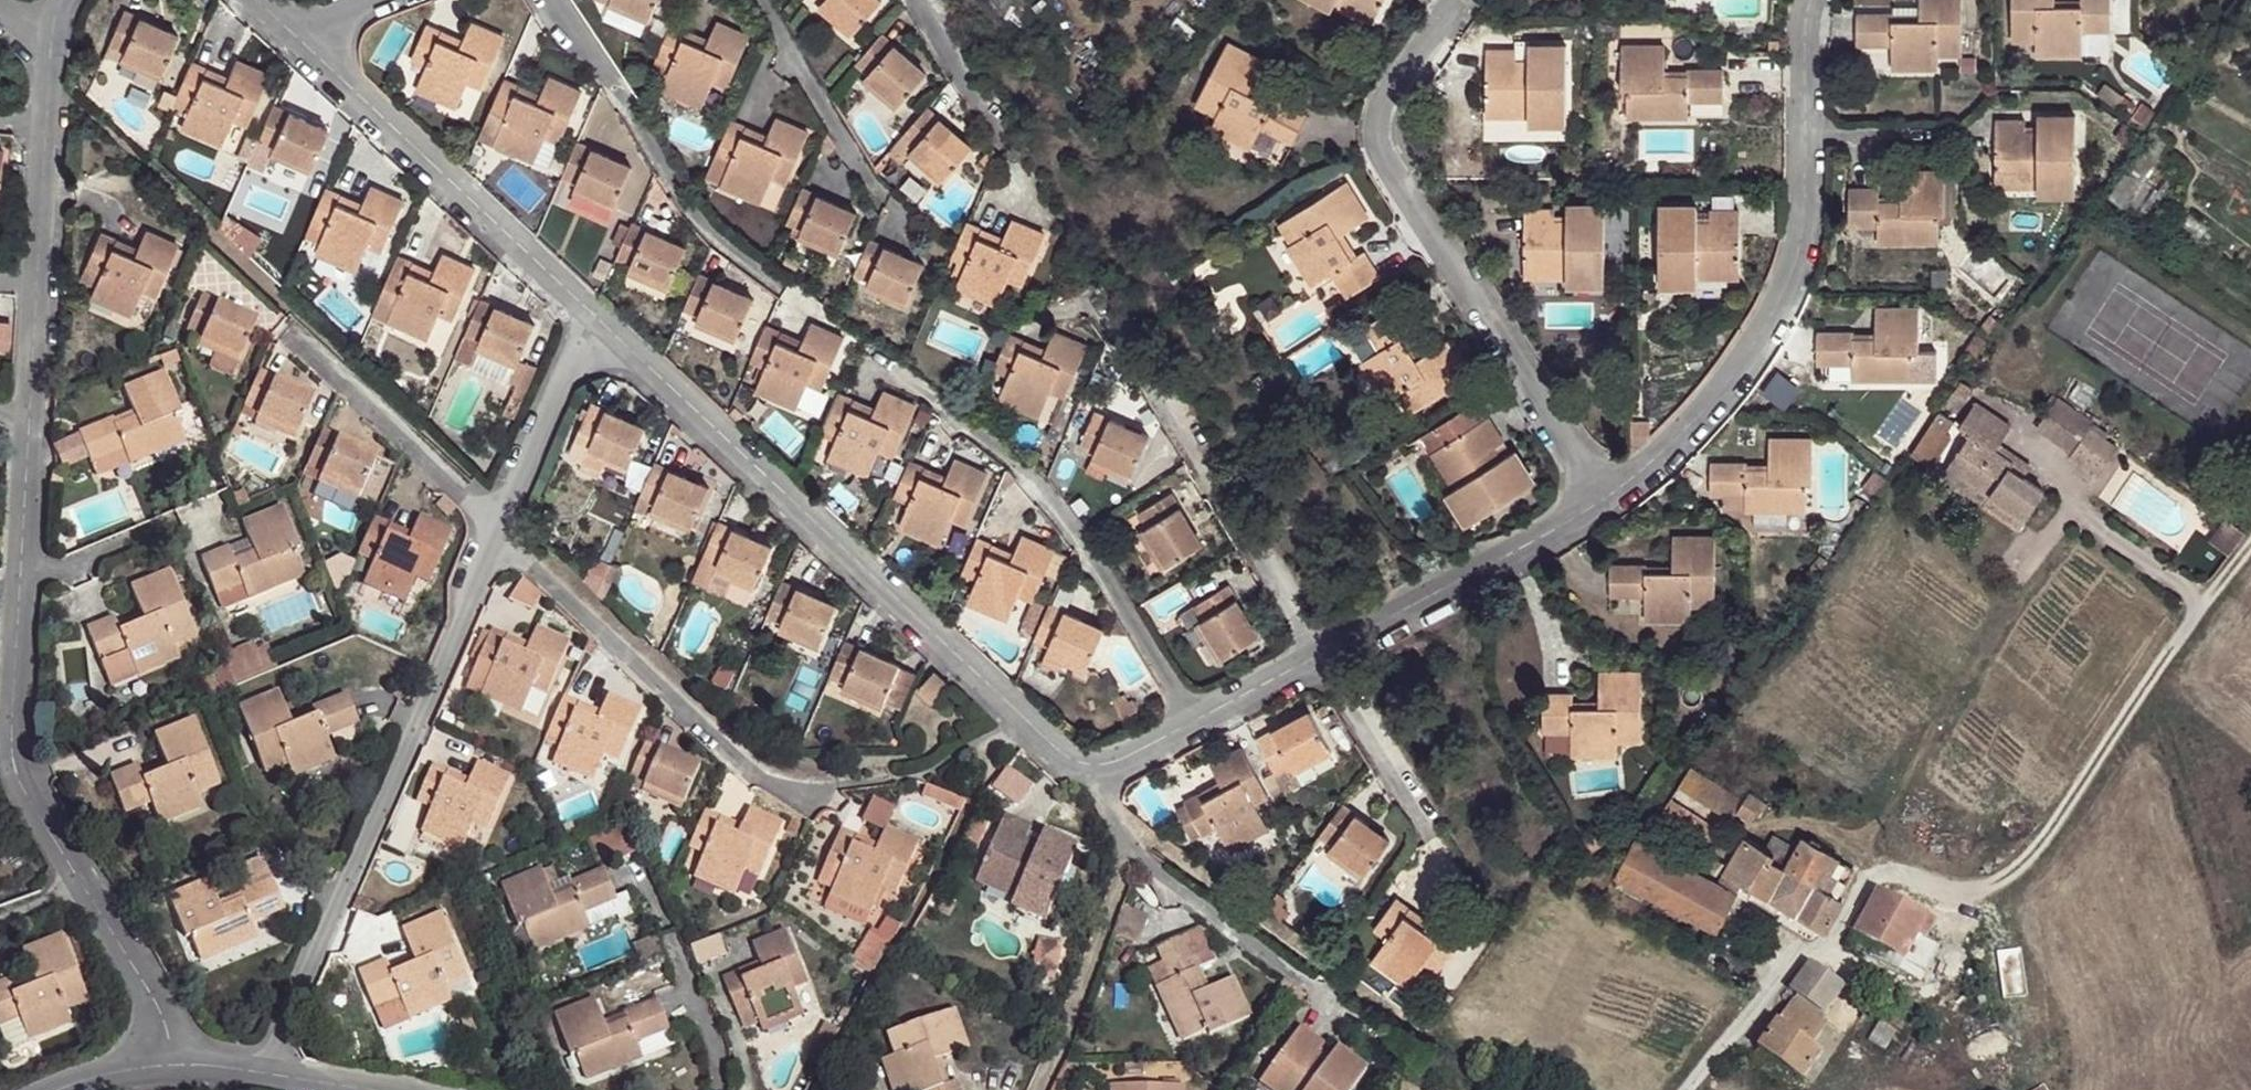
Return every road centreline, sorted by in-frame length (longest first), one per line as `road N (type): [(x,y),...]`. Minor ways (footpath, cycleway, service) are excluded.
road 1 (residential): [(73,0),(54,55),(16,729),(21,769),(151,997),(169,1060)]
road 2 (residential): [(268,1074),(591,317)]
road 3 (residential): [(591,317),(1066,762),(1102,769)]
road 4 (residential): [(1102,769),(1603,501)]
road 5 (track): [(1974,892),(2011,877),(2250,551)]
road 6 (residential): [(591,317),(310,36)]
road 7 (residential): [(1102,769),(1131,848),(1040,1089)]

